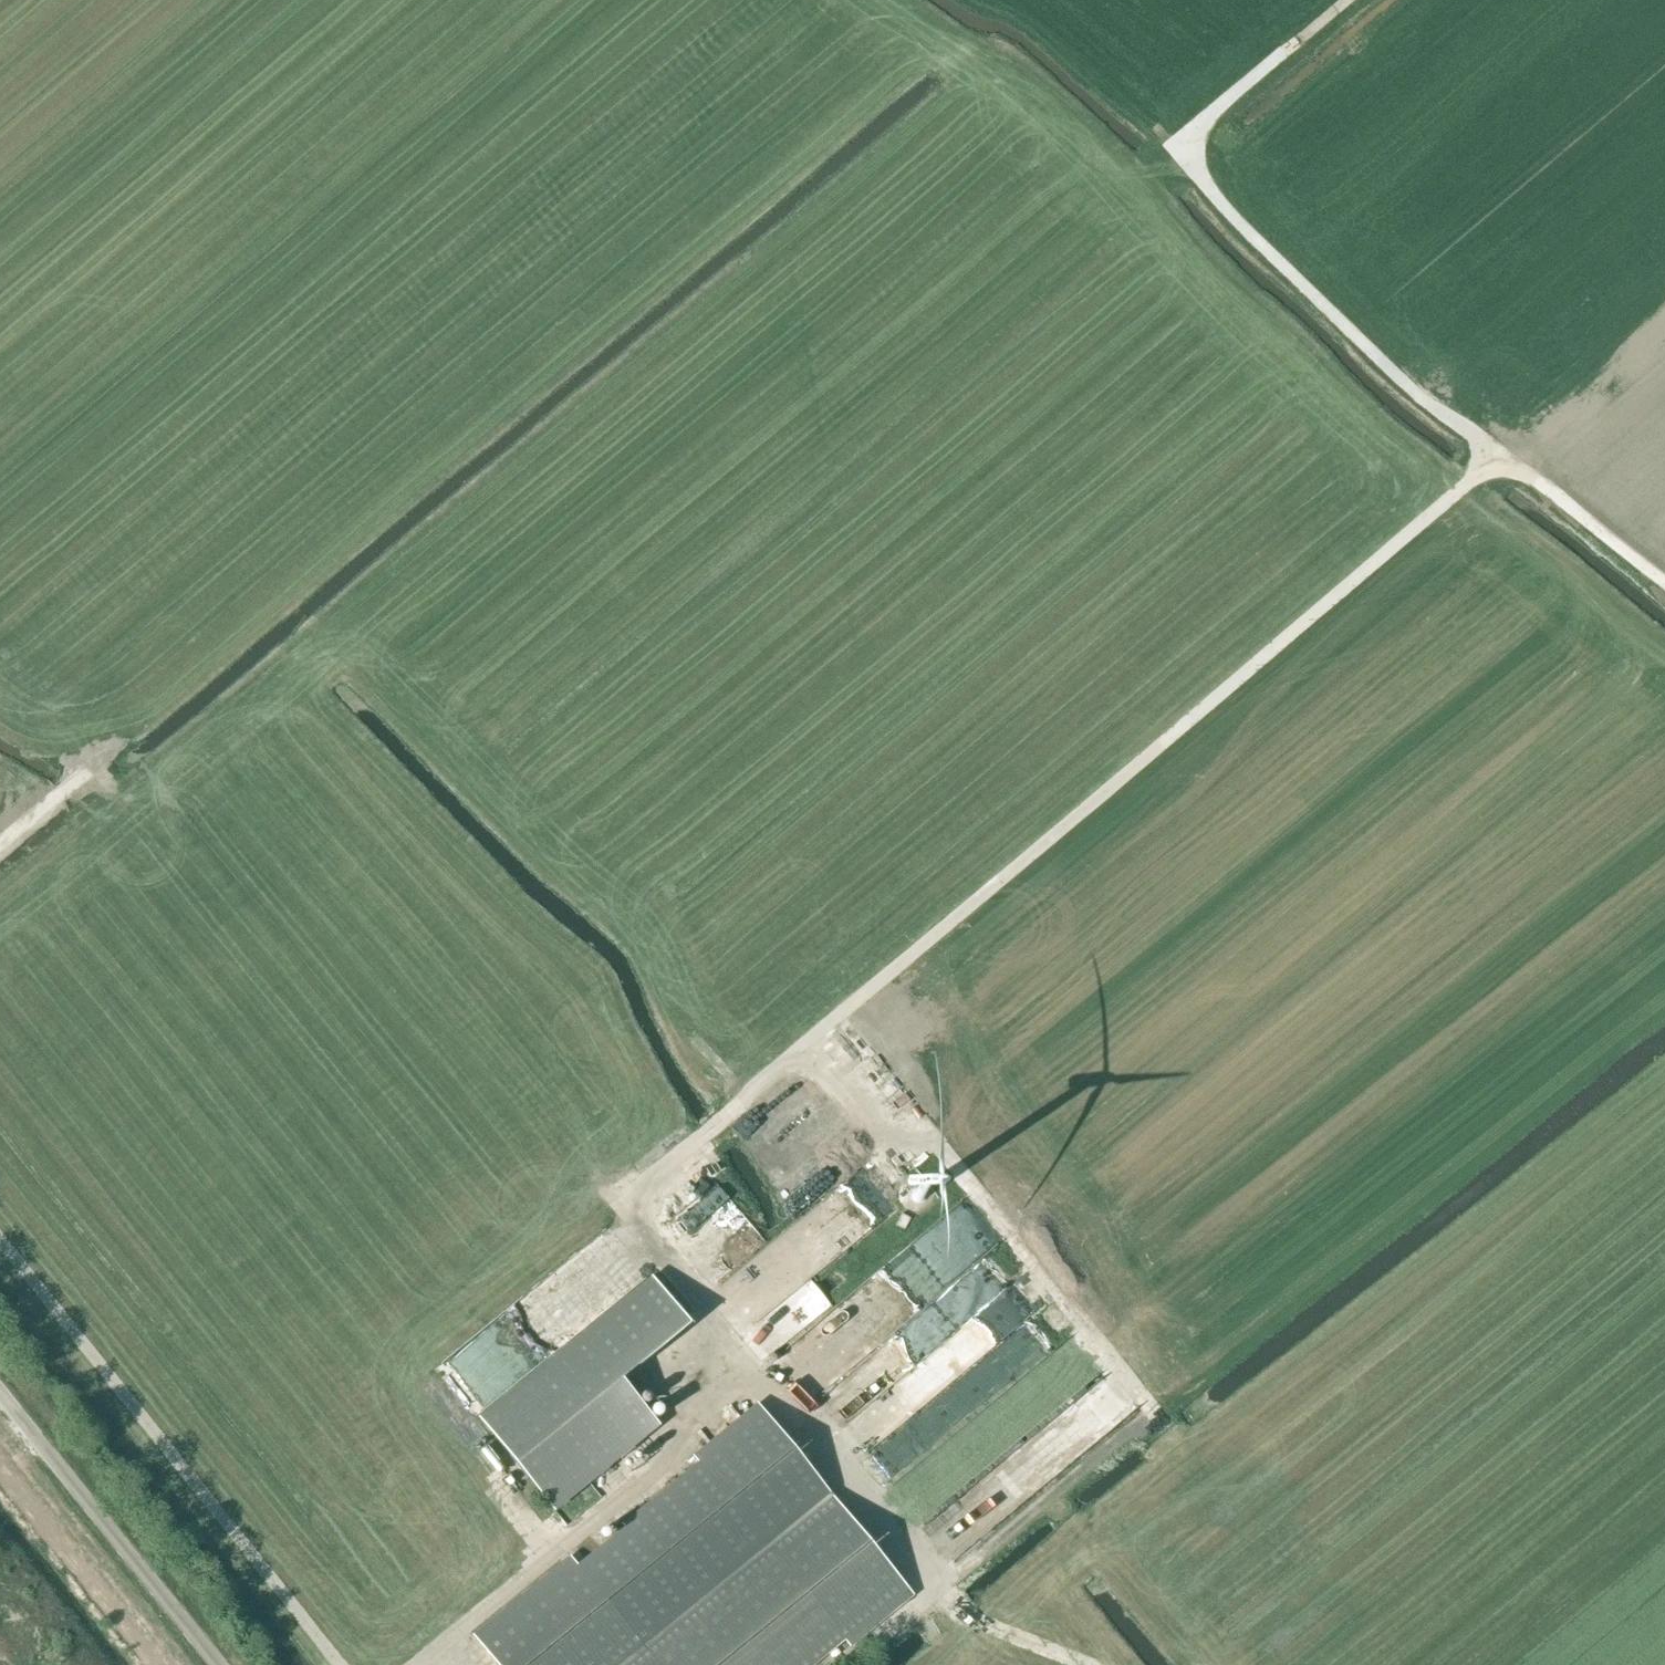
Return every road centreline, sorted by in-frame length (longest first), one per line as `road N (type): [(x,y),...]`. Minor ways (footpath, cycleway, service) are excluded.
road 1 (unclassified): [(219,1664),(0,1393)]

